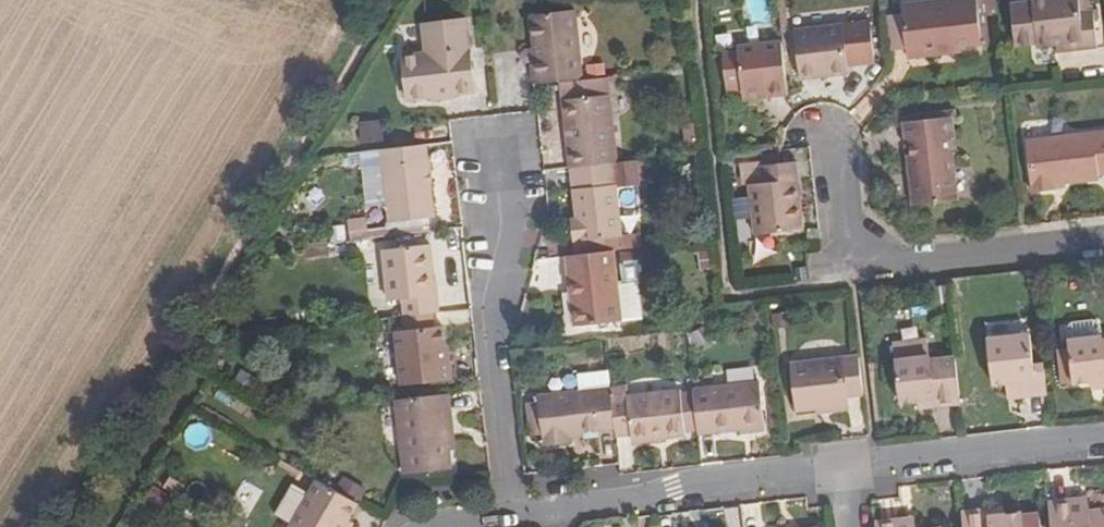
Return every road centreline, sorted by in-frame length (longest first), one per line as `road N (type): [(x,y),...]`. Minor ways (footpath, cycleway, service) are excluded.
road 1 (residential): [(828,132),(844,269),(1103,238)]
road 2 (residential): [(843,466),(510,512)]
road 3 (residential): [(510,512),(485,316),(502,184)]
road 4 (residential): [(1103,440),(843,466)]

